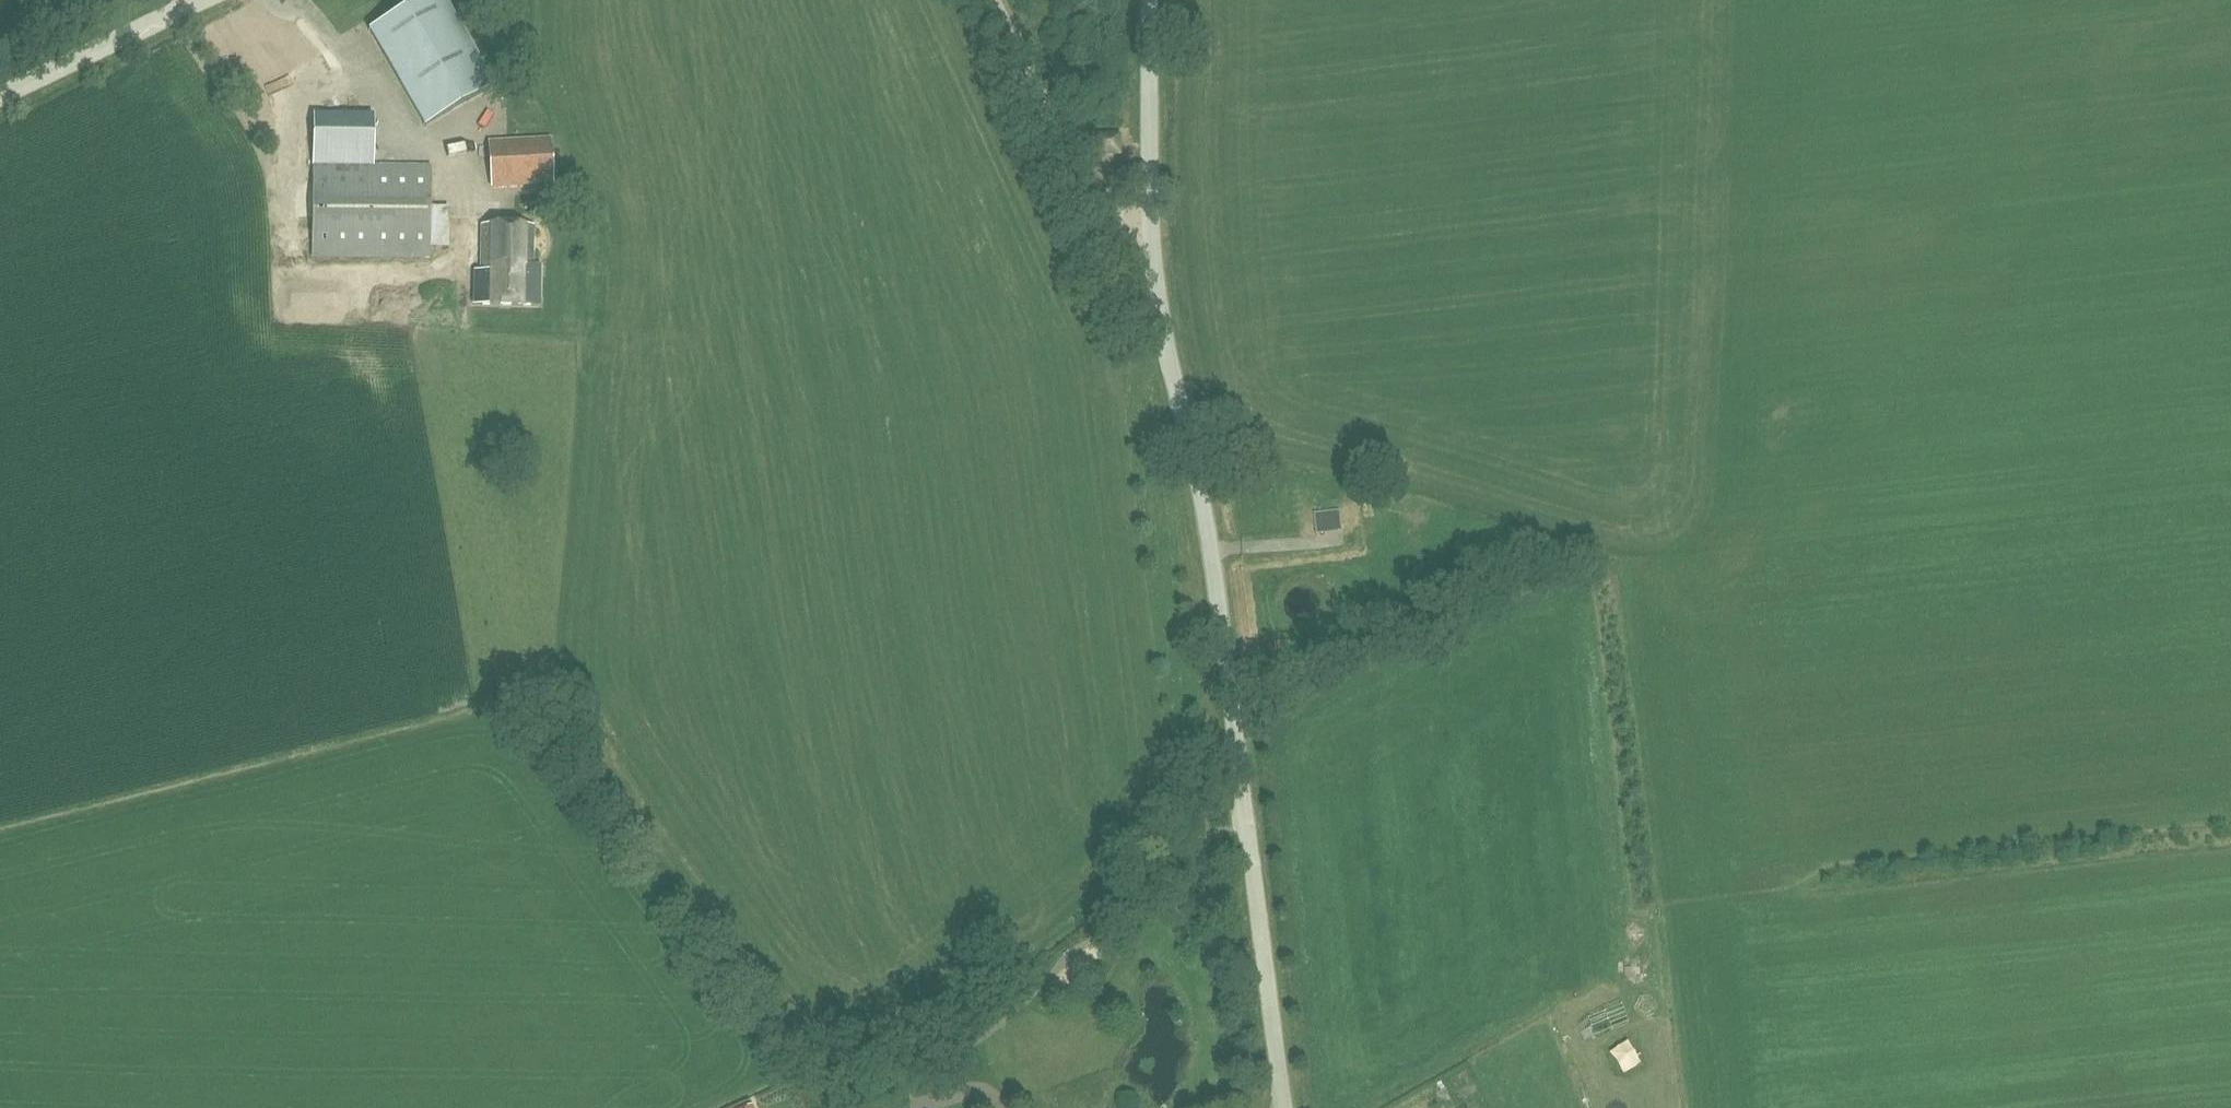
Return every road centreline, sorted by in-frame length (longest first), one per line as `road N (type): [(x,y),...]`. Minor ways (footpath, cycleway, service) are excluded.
road 1 (unclassified): [(1284,1107),(1232,681),(1156,251),(1154,0)]
road 2 (track): [(1171,352),(998,0)]
road 3 (unclassified): [(0,96),(201,0)]

